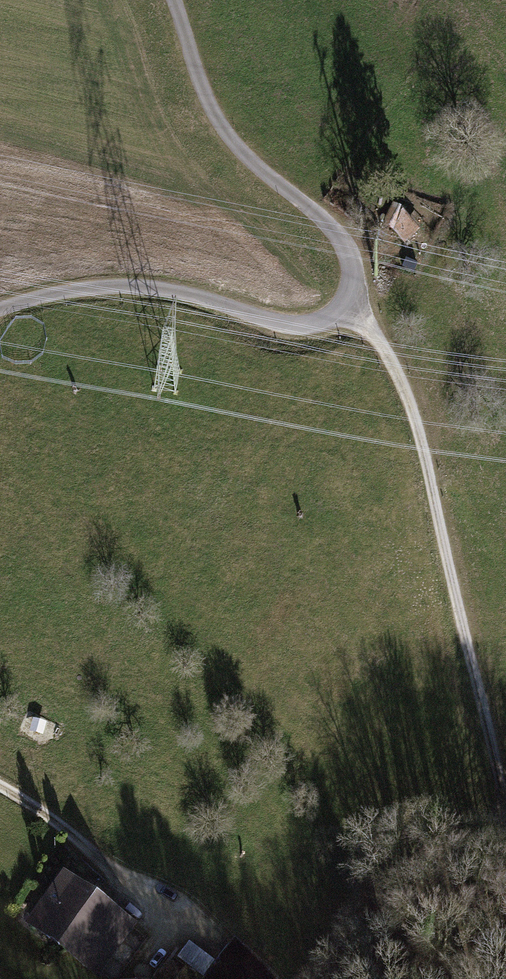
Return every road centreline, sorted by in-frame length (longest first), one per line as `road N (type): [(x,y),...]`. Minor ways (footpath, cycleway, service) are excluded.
road 1 (unclassified): [(0,310),(60,292),(147,287),(299,325),(328,319),(344,301),(351,263),(339,236),(225,134),(173,0)]
road 2 (track): [(505,801),(421,436),(389,356),(344,301)]
road 3 (track): [(0,792),(121,882)]

